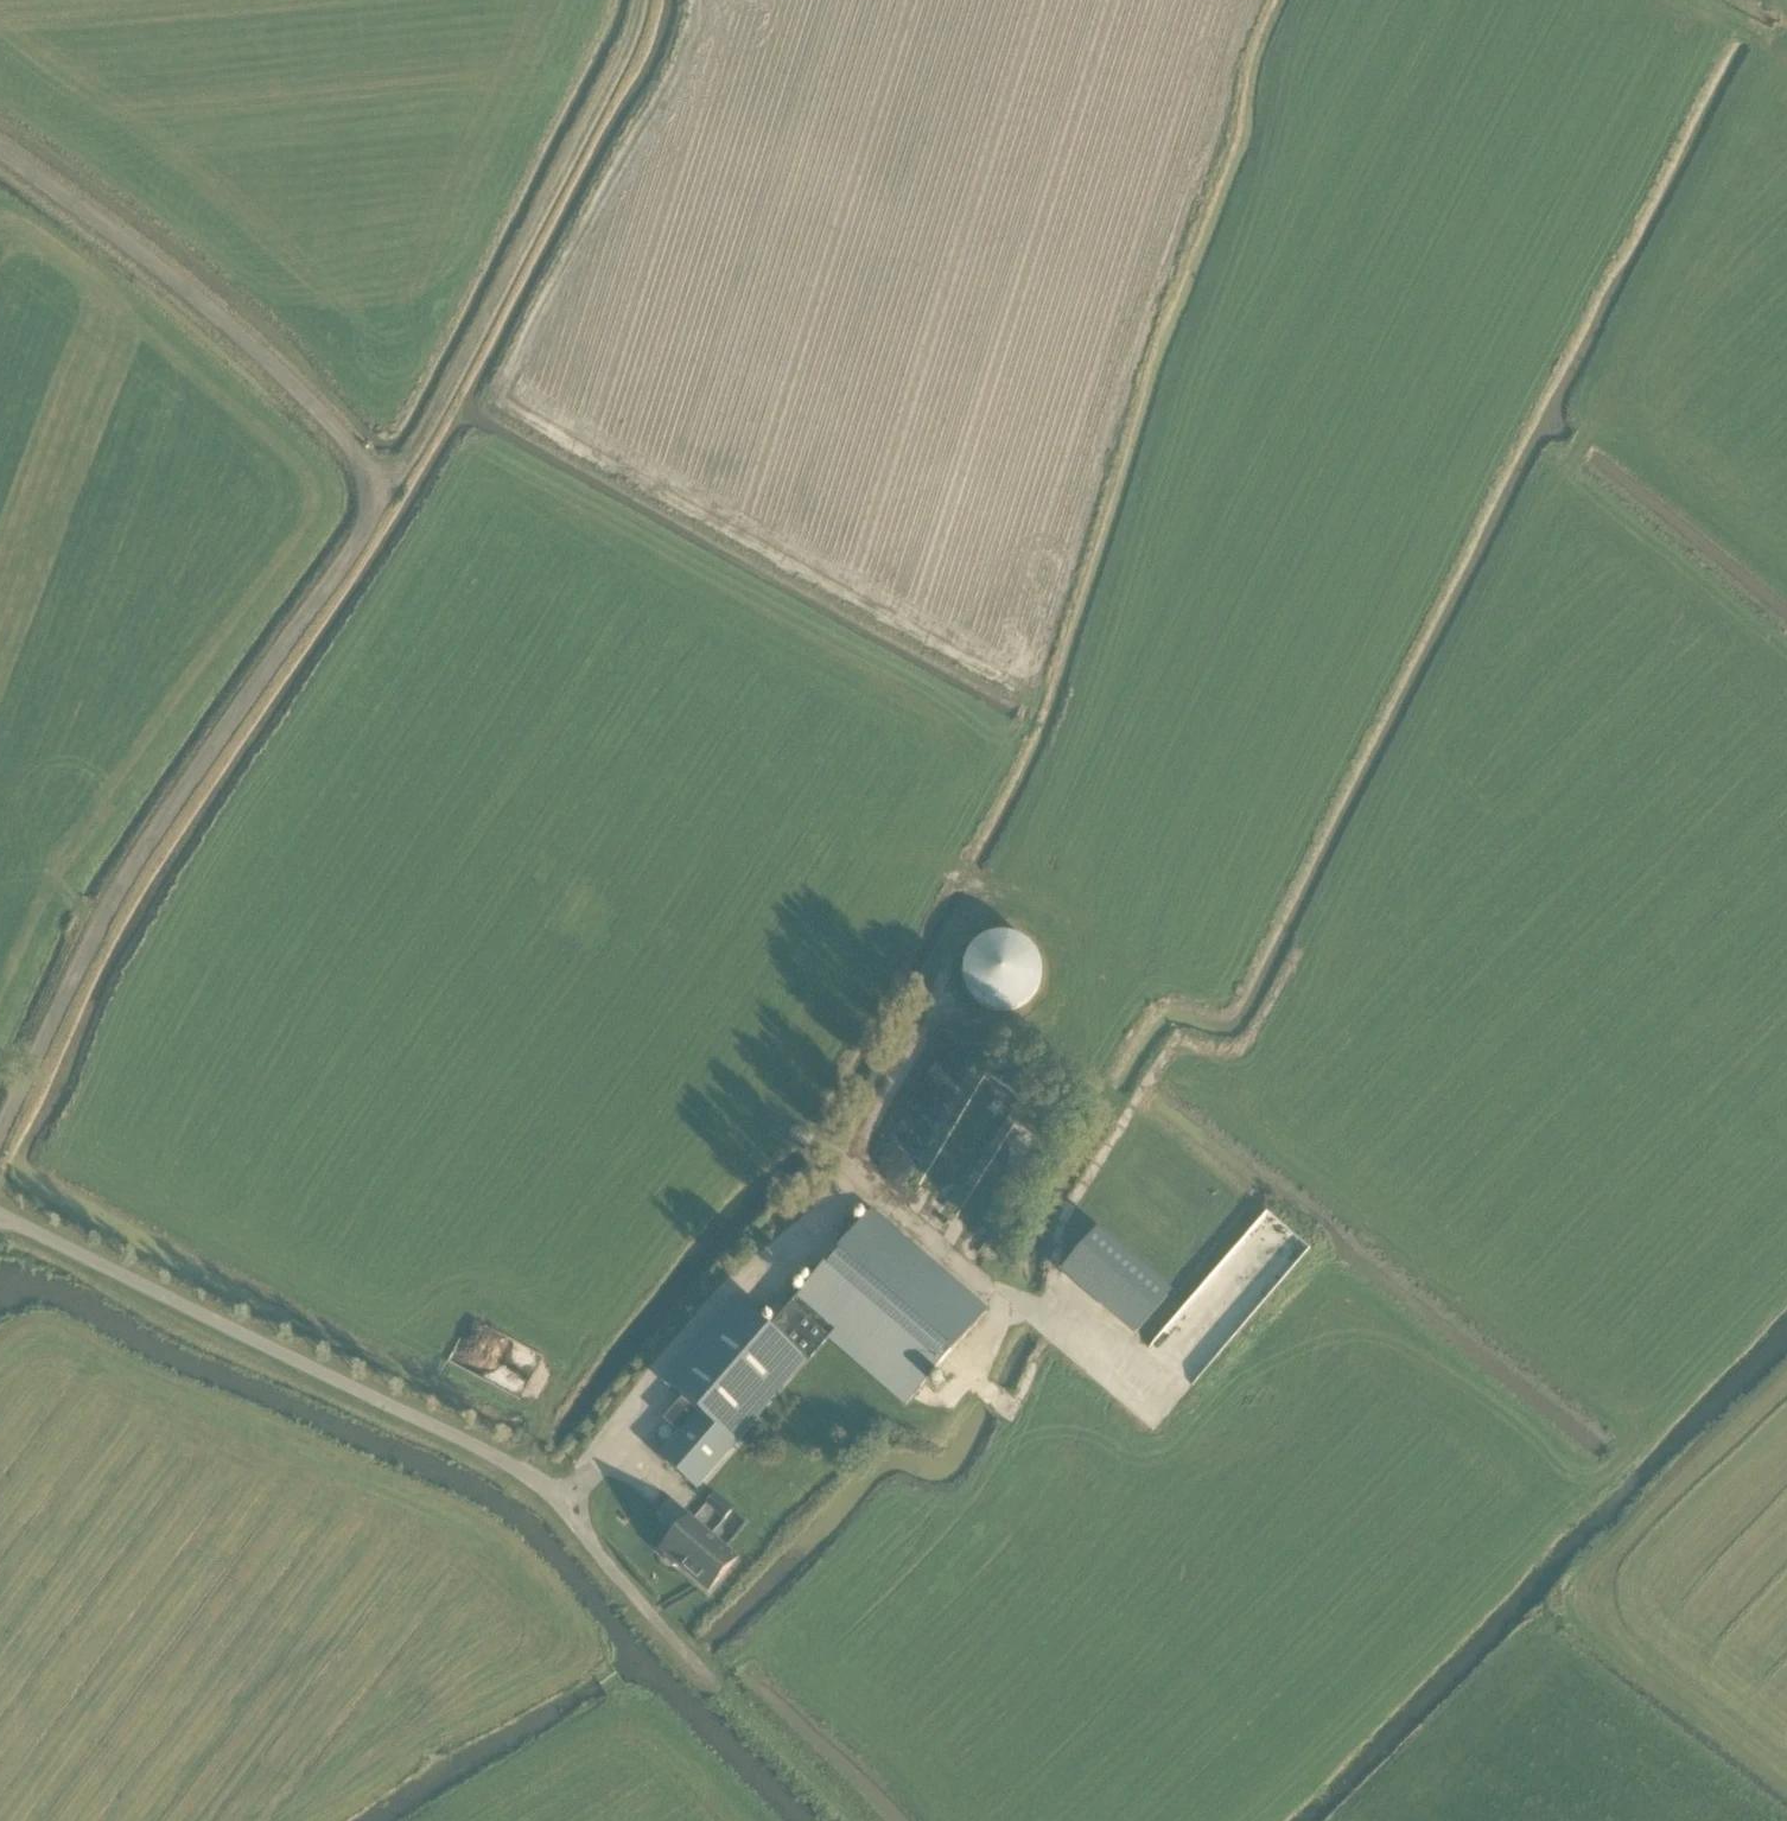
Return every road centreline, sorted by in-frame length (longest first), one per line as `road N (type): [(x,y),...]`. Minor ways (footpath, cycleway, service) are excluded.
road 1 (track): [(0,1138),(110,904),(386,495)]
road 2 (unclassified): [(570,1512),(508,1464),(0,1219)]
road 3 (track): [(386,495),(625,57),(644,0)]
road 4 (track): [(386,495),(339,432),(209,311),(0,151)]
road 5 (track): [(858,1820),(699,1670),(570,1512)]

